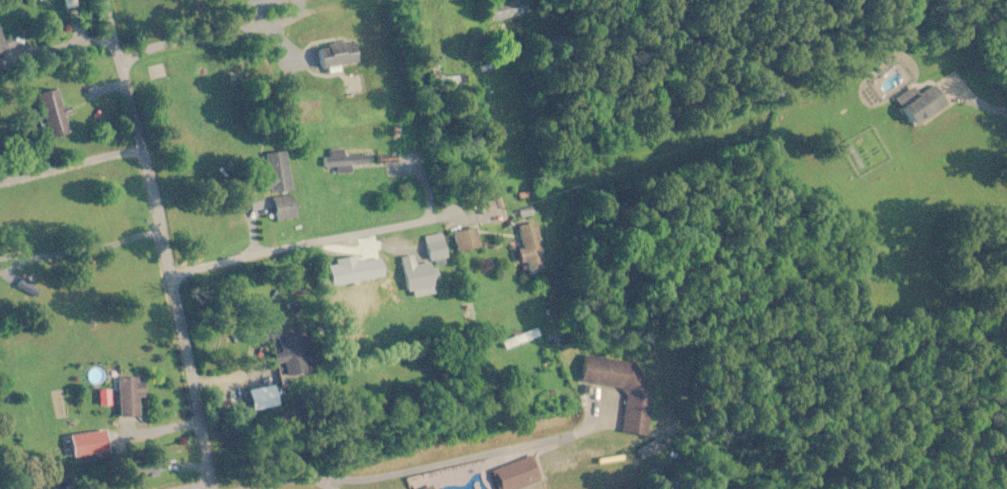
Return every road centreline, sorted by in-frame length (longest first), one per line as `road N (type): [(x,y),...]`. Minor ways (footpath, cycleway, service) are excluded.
road 1 (residential): [(210,488),(105,0)]
road 2 (residential): [(218,488),(377,477),(530,447),(591,425)]
road 3 (residential): [(123,62),(392,0)]
road 4 (residential): [(167,279),(412,223)]

